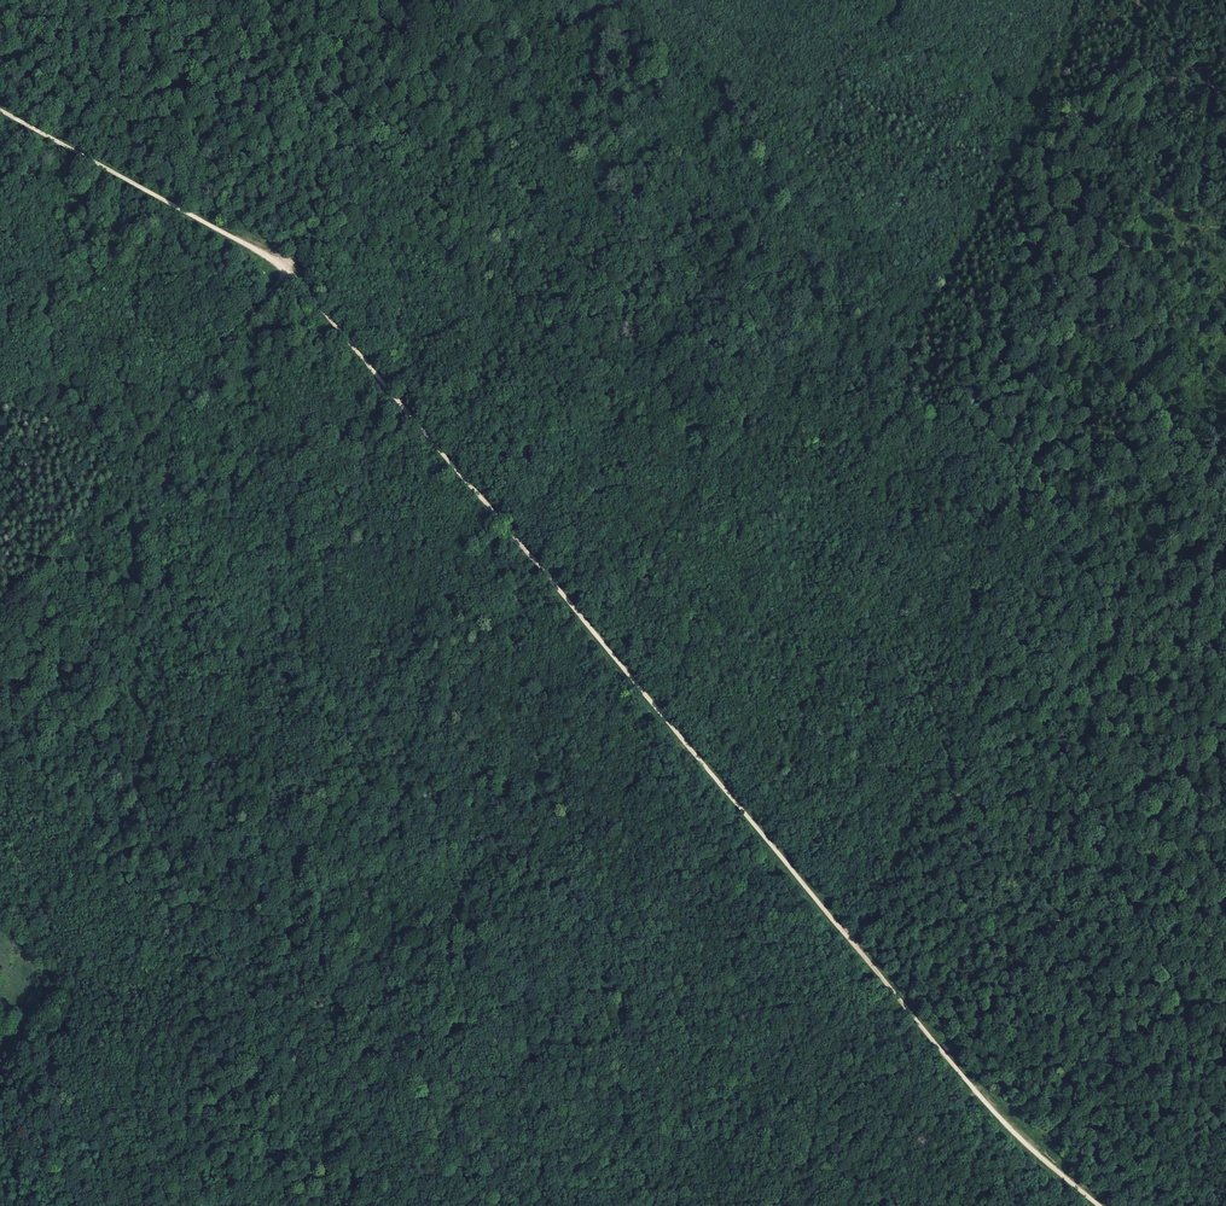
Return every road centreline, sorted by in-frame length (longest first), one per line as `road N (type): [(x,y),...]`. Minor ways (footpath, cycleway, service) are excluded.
road 1 (track): [(1100,1205),(1038,1154),(905,1009),(289,268)]
road 2 (track): [(289,268),(366,116),(384,111),(1091,494),(1204,602),(1218,625)]
road 3 (track): [(325,1205),(55,586),(38,572)]
road 4 (track): [(289,268),(38,572)]
road 5 (track): [(289,268),(0,109)]
road 6 (track): [(465,0),(384,111)]

